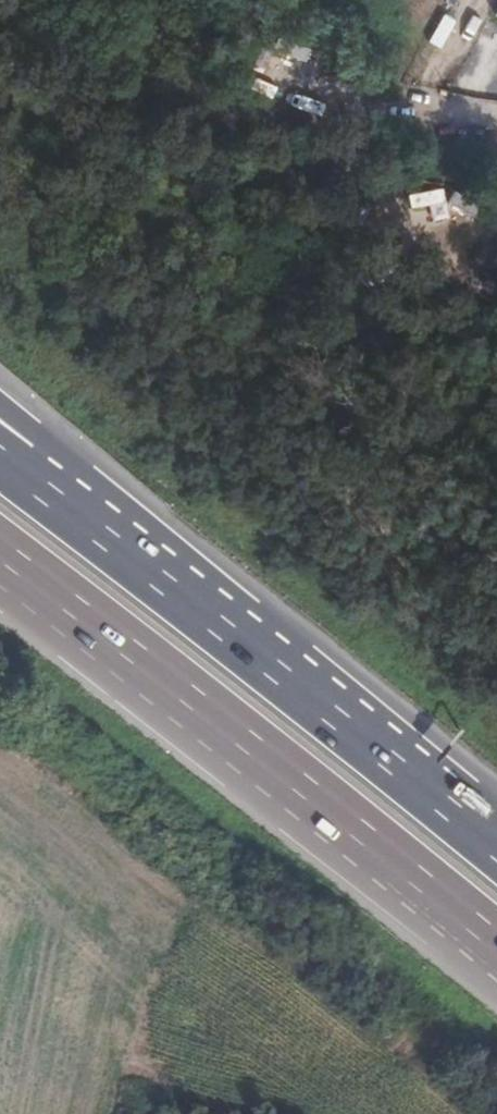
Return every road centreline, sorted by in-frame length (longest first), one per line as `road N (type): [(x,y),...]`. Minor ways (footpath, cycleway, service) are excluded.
road 1 (motorway): [(496,837),(0,405)]
road 2 (motorway): [(496,851),(0,456)]
road 3 (motorway): [(0,561),(496,952)]

